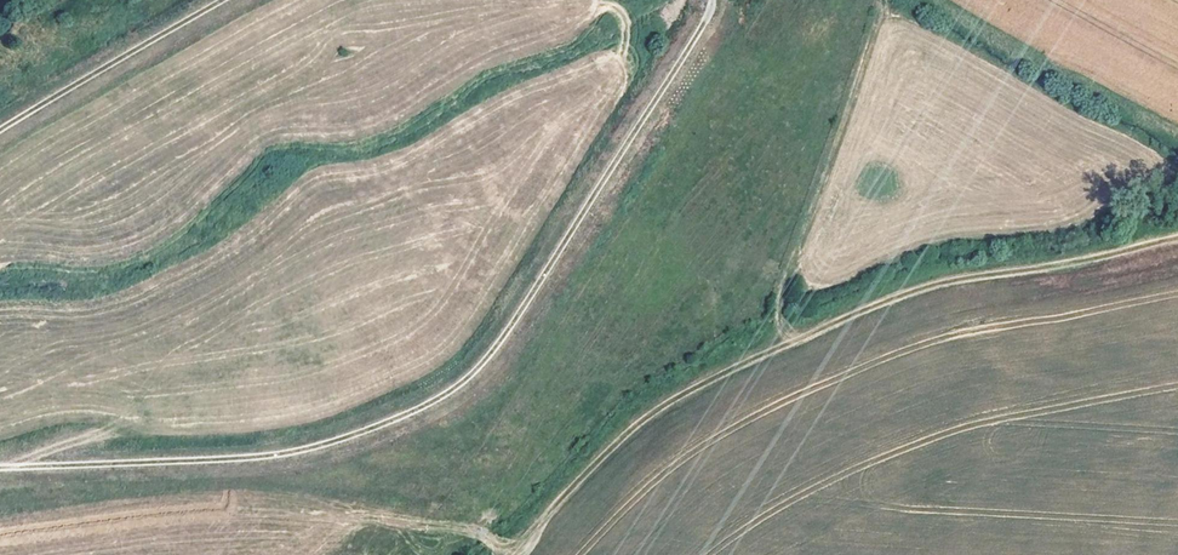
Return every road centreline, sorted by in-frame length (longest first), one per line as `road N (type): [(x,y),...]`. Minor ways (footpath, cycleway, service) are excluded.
road 1 (track): [(803,333),(788,329),(782,297),(864,67),(854,56),(828,65),(701,179),(520,451),(477,534),(453,541),(288,522),(200,522),(0,550)]
road 2 (track): [(713,0),(509,329),(456,388),(383,425),(297,452),(0,468)]
road 3 (track): [(504,554),(604,449),(675,392),(836,315),(940,277),(1065,263),(1177,231)]
road 4 (track): [(0,130),(224,0)]

